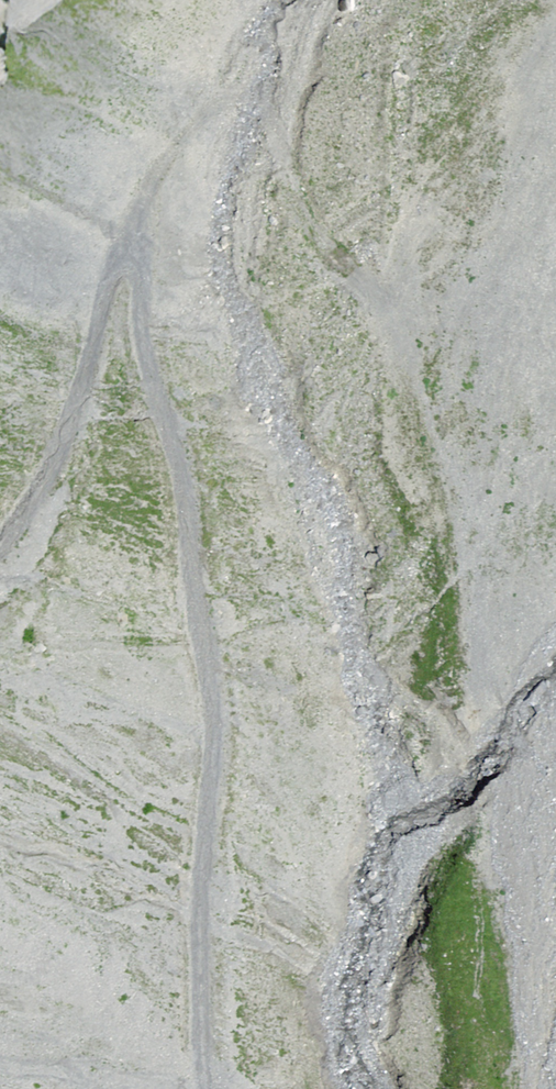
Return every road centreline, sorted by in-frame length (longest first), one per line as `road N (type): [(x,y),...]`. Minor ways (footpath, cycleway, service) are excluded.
road 1 (track): [(0,524),(59,449),(99,276),(122,276),(196,666),(202,784),(189,909),(189,1028),(198,1088)]
road 2 (track): [(555,387),(524,937),(549,1088)]

